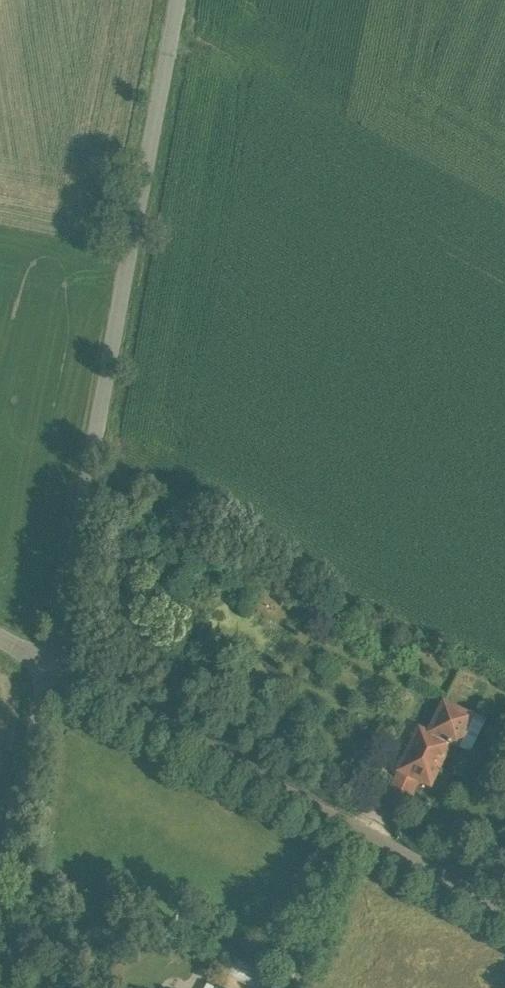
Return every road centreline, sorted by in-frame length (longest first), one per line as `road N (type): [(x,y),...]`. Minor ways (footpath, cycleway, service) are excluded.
road 1 (unclassified): [(175,0),(53,668)]
road 2 (unclassified): [(53,668),(504,912)]
road 3 (unclassified): [(53,668),(0,890)]

